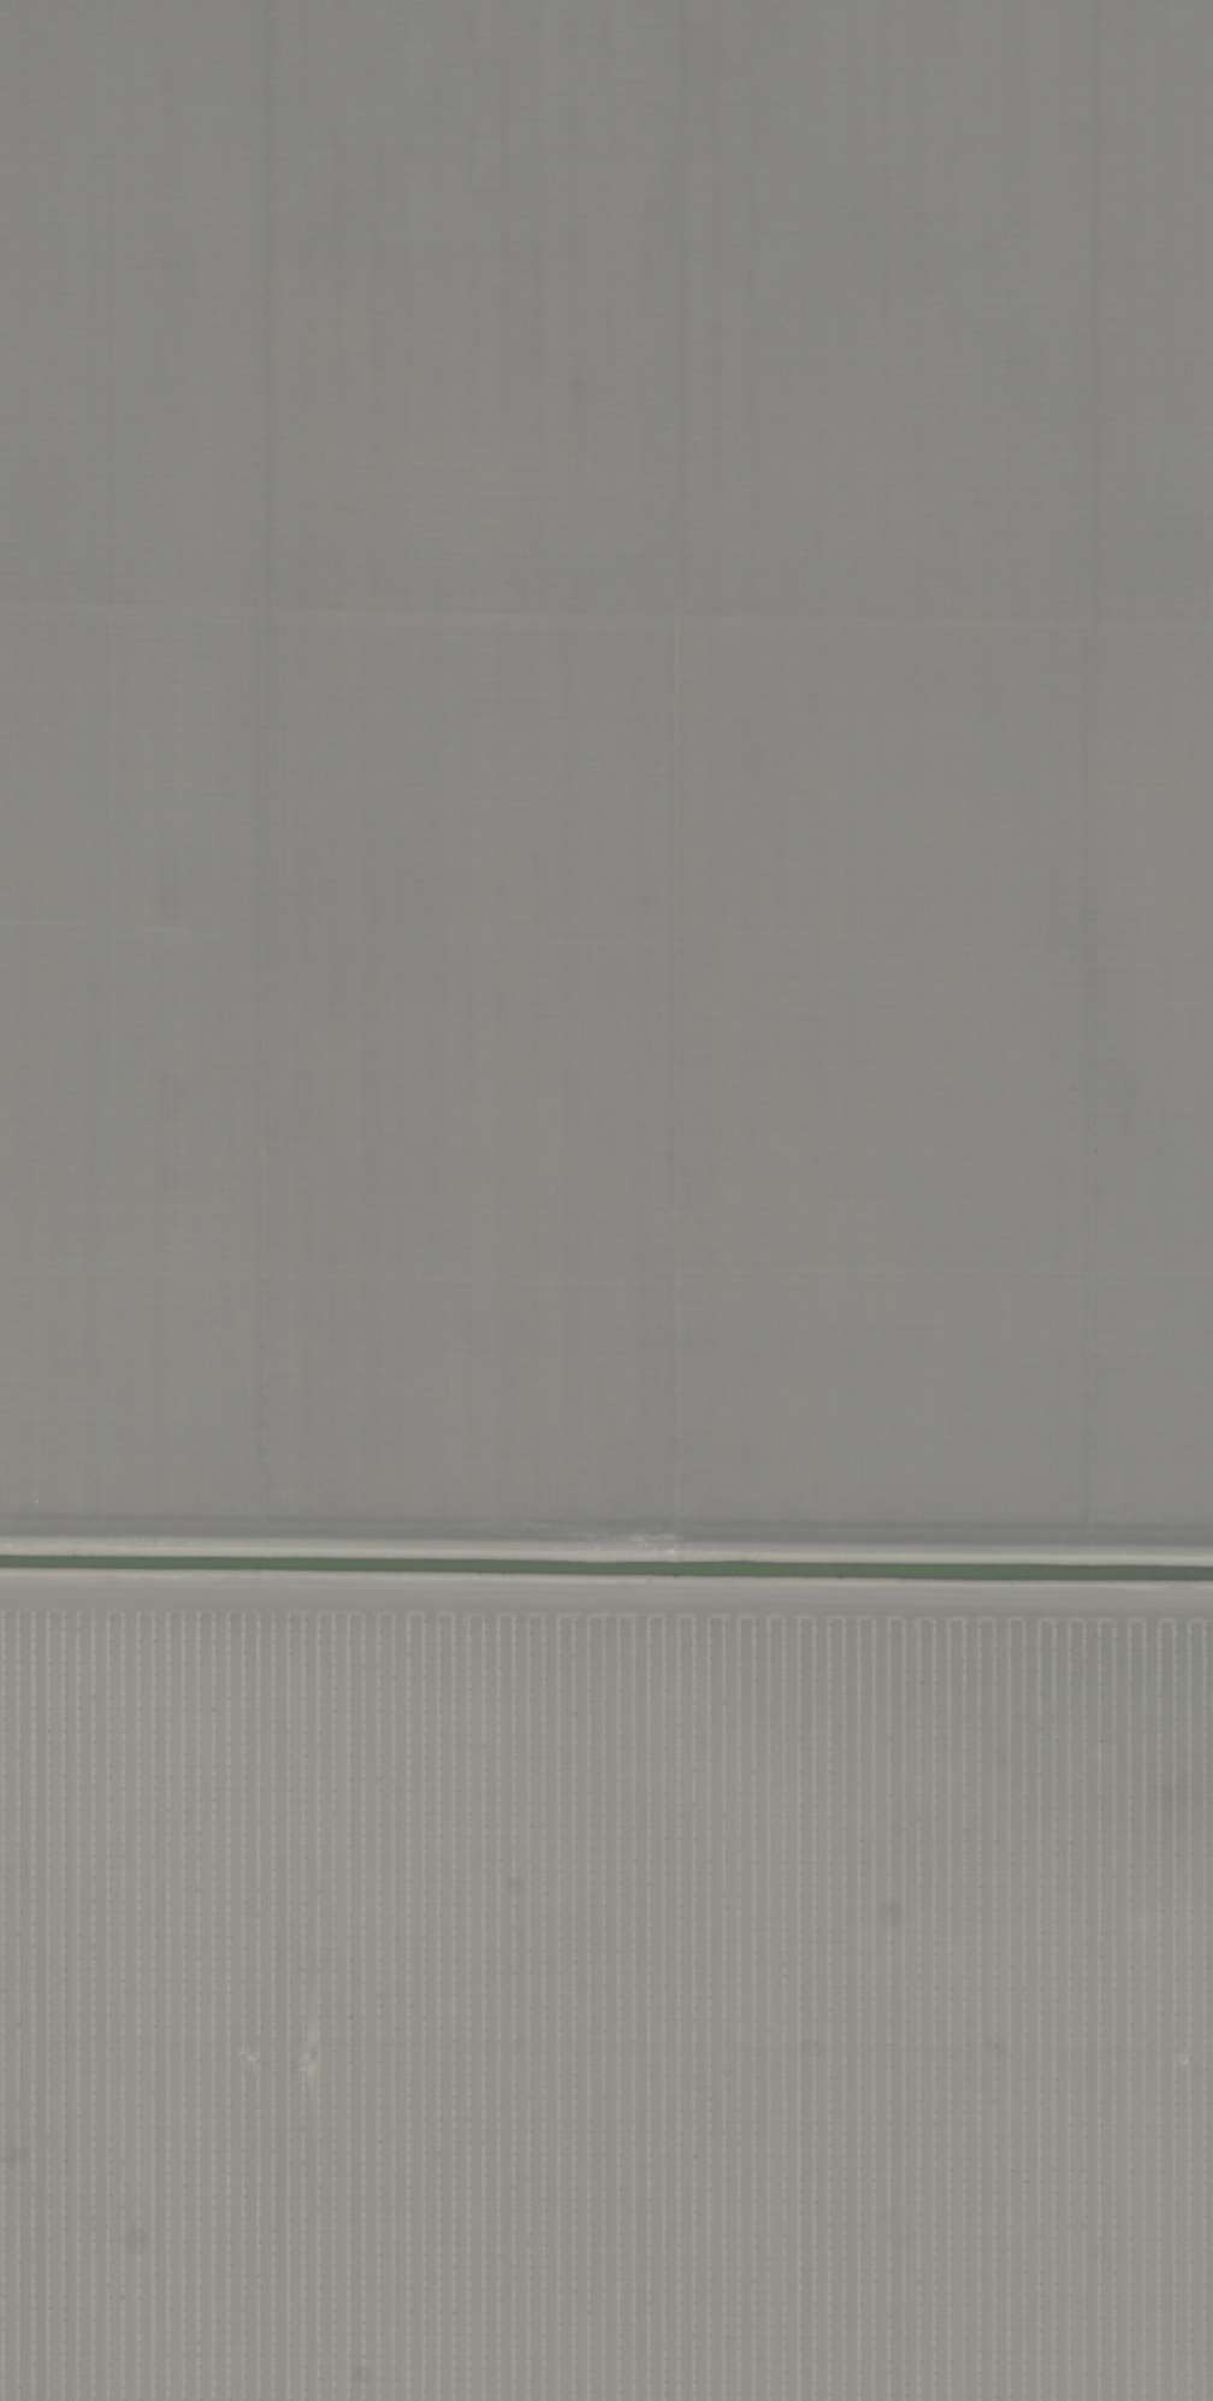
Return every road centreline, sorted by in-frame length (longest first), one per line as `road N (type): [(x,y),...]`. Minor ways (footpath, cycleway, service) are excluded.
road 1 (track): [(1212,1555),(0,1547)]

